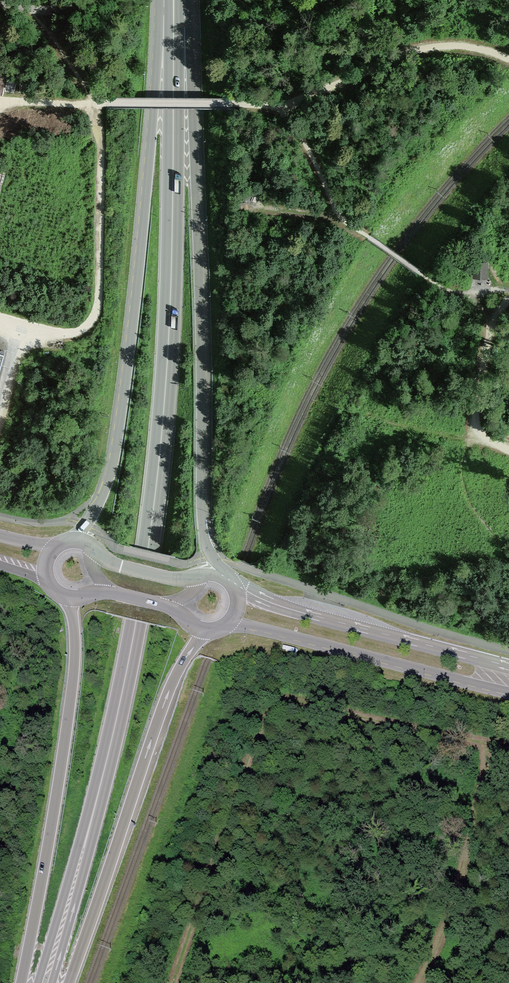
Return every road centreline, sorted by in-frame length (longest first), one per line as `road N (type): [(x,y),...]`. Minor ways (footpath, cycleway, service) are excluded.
road 1 (motorway): [(173,0),(169,330),(155,492),(124,683),(73,888)]
road 2 (tertiary): [(222,577),(203,525),(197,199),(179,0)]
road 3 (tertiary): [(167,0),(114,453),(96,506),(67,542)]
road 4 (track): [(172,982),(260,734),(281,712),(303,705),(508,750)]
road 5 (track): [(22,0),(72,59),(100,125),(99,309),(73,335),(0,317)]
road 6 (motorway): [(69,597),(71,695),(21,982)]
road 7 (motorway): [(68,982),(159,716),(204,631)]
road 8 (primary): [(228,625),(508,693)]
road 9 (track): [(288,106),(0,104)]
road 10 (primary): [(508,669),(238,596)]
road 11 (track): [(420,982),(458,883),(493,746)]
road 12 (track): [(508,62),(485,49),(424,47),(288,106)]
road 13 (primary): [(222,577),(176,579),(118,567),(85,543),(67,542)]
road 14 (track): [(508,437),(425,432),(348,409)]
road 15 (primary): [(69,597),(113,592),(163,604),(204,631)]
road 16 (track): [(508,299),(491,324),(472,436)]

